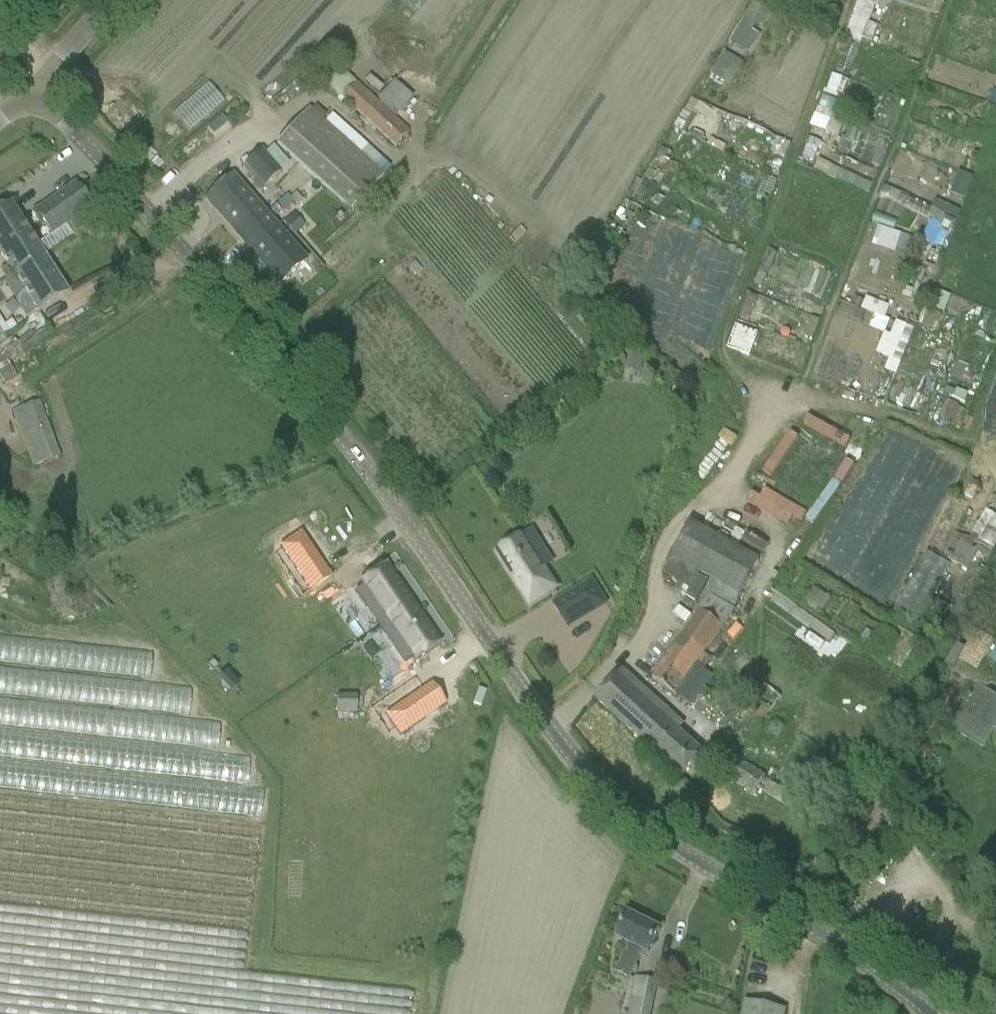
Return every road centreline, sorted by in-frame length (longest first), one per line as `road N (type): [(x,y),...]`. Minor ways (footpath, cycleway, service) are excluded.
road 1 (unclassified): [(935,1013),(672,840),(554,735),(342,448),(146,214),(33,96)]
road 2 (tertiary): [(111,0),(33,96)]

